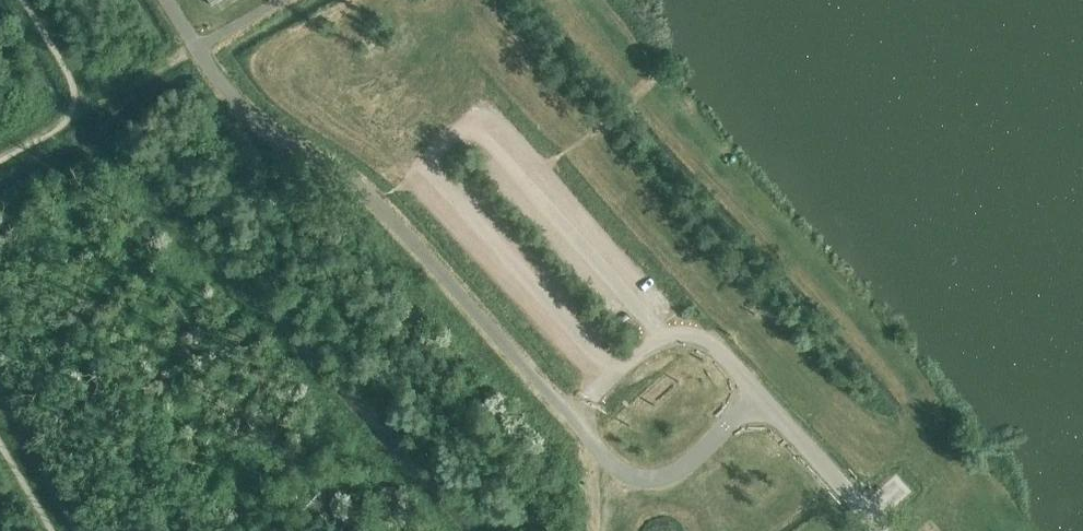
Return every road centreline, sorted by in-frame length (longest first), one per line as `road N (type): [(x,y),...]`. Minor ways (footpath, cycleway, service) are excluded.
road 1 (unclassified): [(572,415),(616,468),(652,479),(689,463),(760,395)]
road 2 (unclassified): [(572,415),(629,359),(675,334),(709,342),(760,395)]
road 3 (unclassified): [(883,530),(760,395)]

